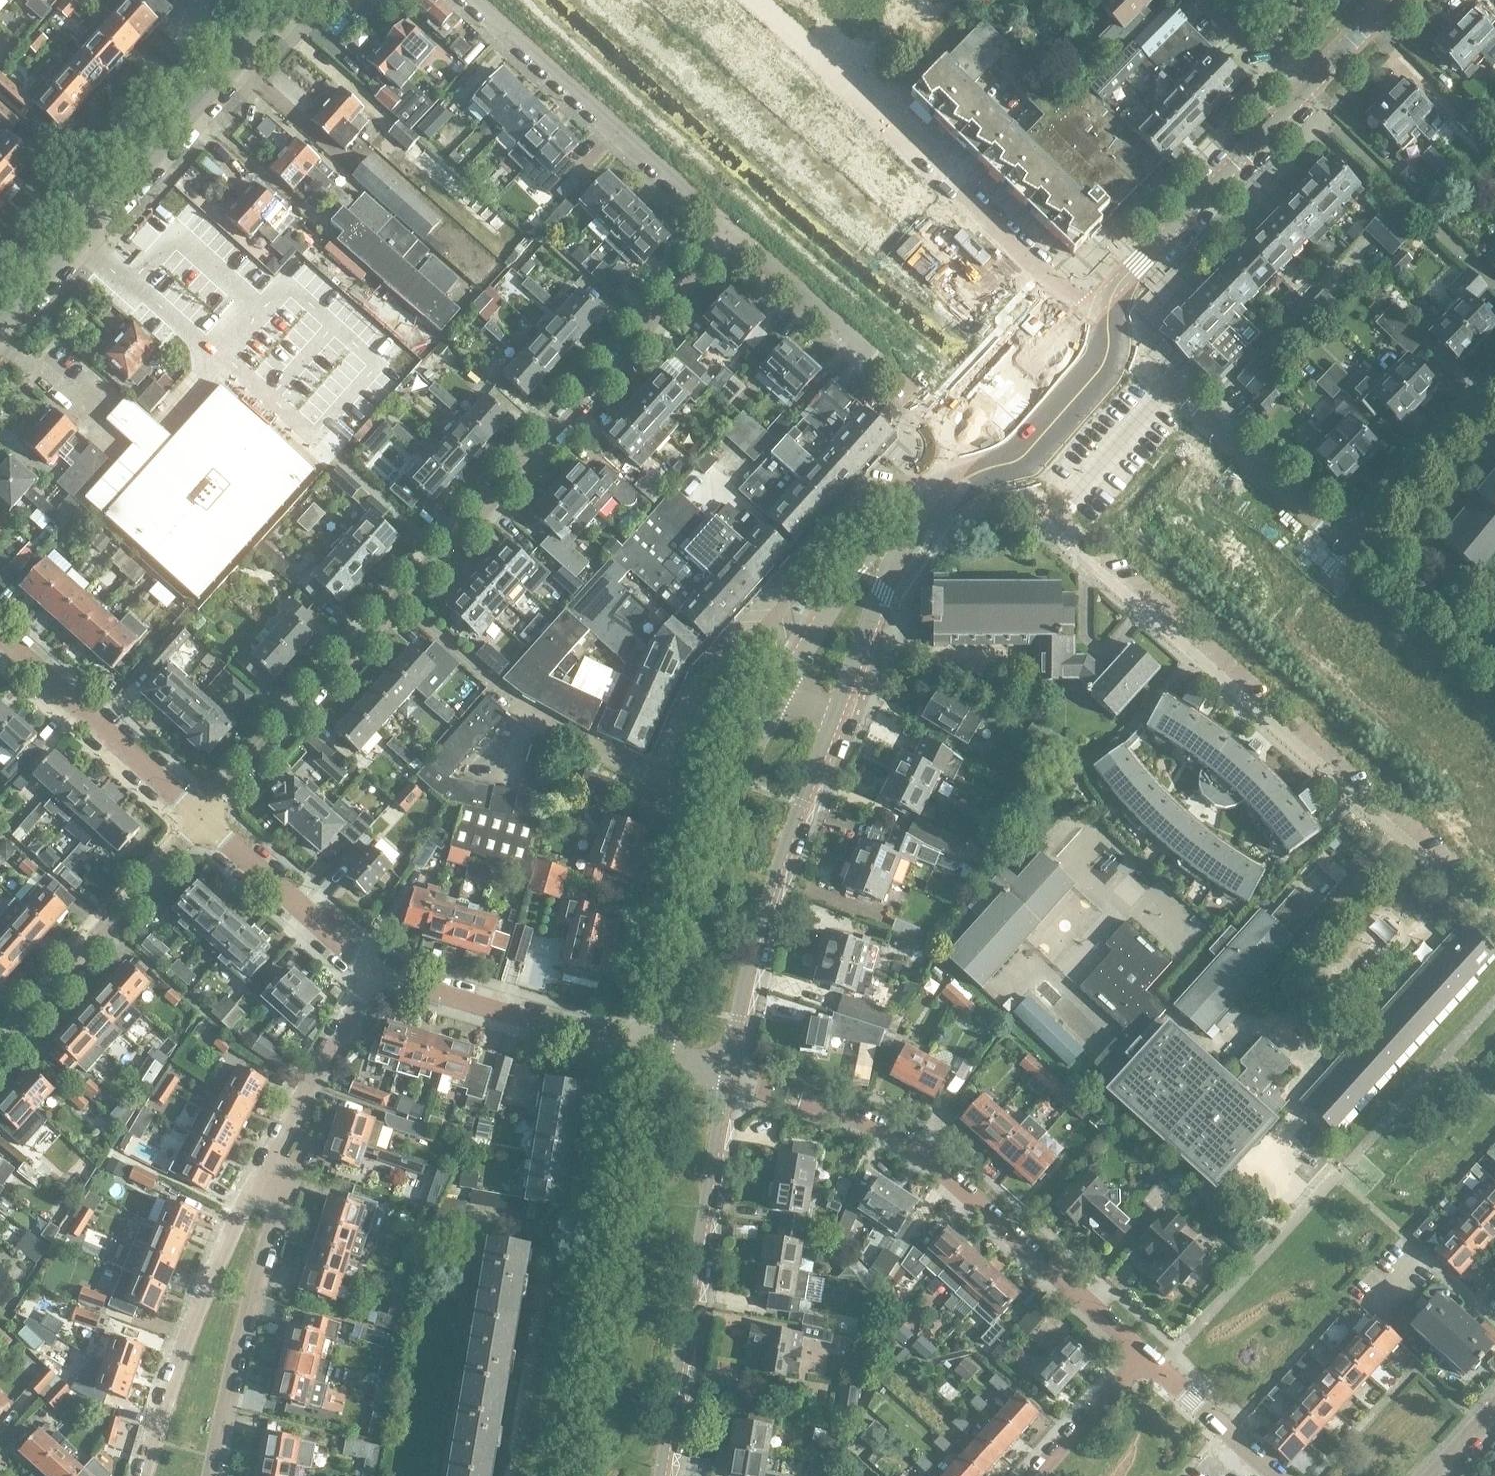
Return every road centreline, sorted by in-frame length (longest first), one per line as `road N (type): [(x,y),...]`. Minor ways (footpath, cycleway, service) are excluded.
road 1 (residential): [(202,826),(725,230)]
road 2 (unclassified): [(970,447),(1193,654),(1494,907)]
road 3 (residential): [(1145,1356),(897,1135),(726,1071)]
road 4 (tertiary): [(1085,315),(1306,97),(1386,0)]
road 5 (residential): [(0,323),(290,0)]
road 6 (tertiary): [(658,1055),(590,1475)]
road 7 (tertiary): [(659,1475),(726,1071)]
road 8 (tertiary): [(780,700),(688,921),(658,1055)]
road 9 (residential): [(1085,315),(815,57)]
road 10 (tertiary): [(726,1071),(781,854),(830,725)]
road 11 (unclassified): [(1353,539),(1085,315)]
road 12 (residential): [(725,230),(470,0)]
road 13 (residential): [(725,230),(970,447)]
road 14 (residential): [(140,1475),(196,1315),(263,1177)]
road 15 (residential): [(214,1475),(281,1189),(263,1177)]
road 16 (residential): [(0,1049),(202,826)]
road 17 (residential): [(658,1055),(376,978)]
road 18 (residential): [(202,826),(0,644)]
road 19 (tertiary): [(917,513),(865,558),(780,700)]
road 20 (residential): [(376,978),(202,826)]
road 21 (tertiary): [(830,725),(917,513)]
road 22 (residential): [(263,1177),(376,978)]
road 23 (residential): [(1494,388),(1353,539)]
road 24 (unclassified): [(1494,660),(1353,539)]
road 25 (tertiary): [(970,447),(1085,315)]
road 26 (residential): [(1273,1475),(1145,1356)]
road 27 (residential): [(1036,1475),(1145,1356)]

